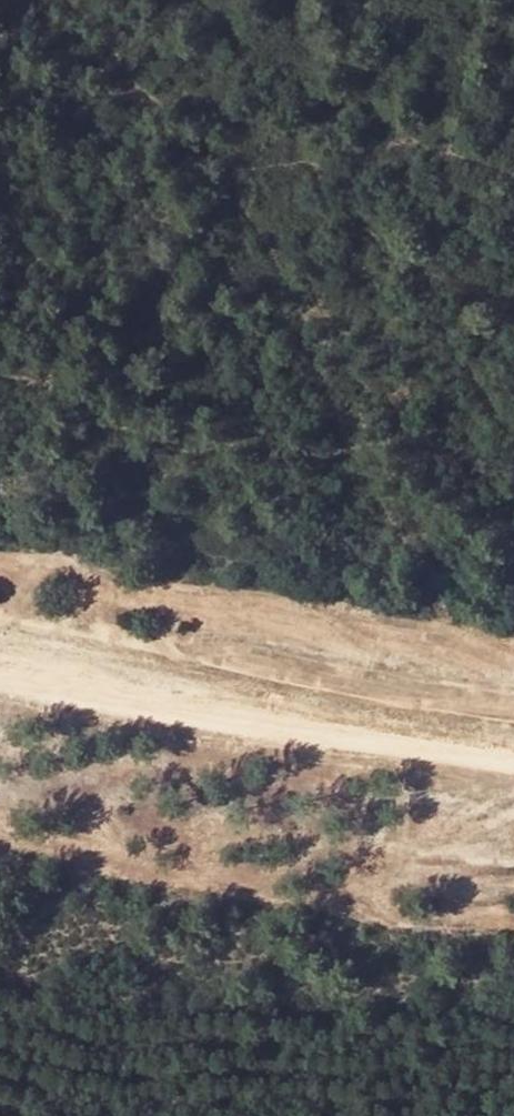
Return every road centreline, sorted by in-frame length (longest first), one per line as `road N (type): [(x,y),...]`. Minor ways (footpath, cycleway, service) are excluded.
road 1 (track): [(0,667),(513,759)]

